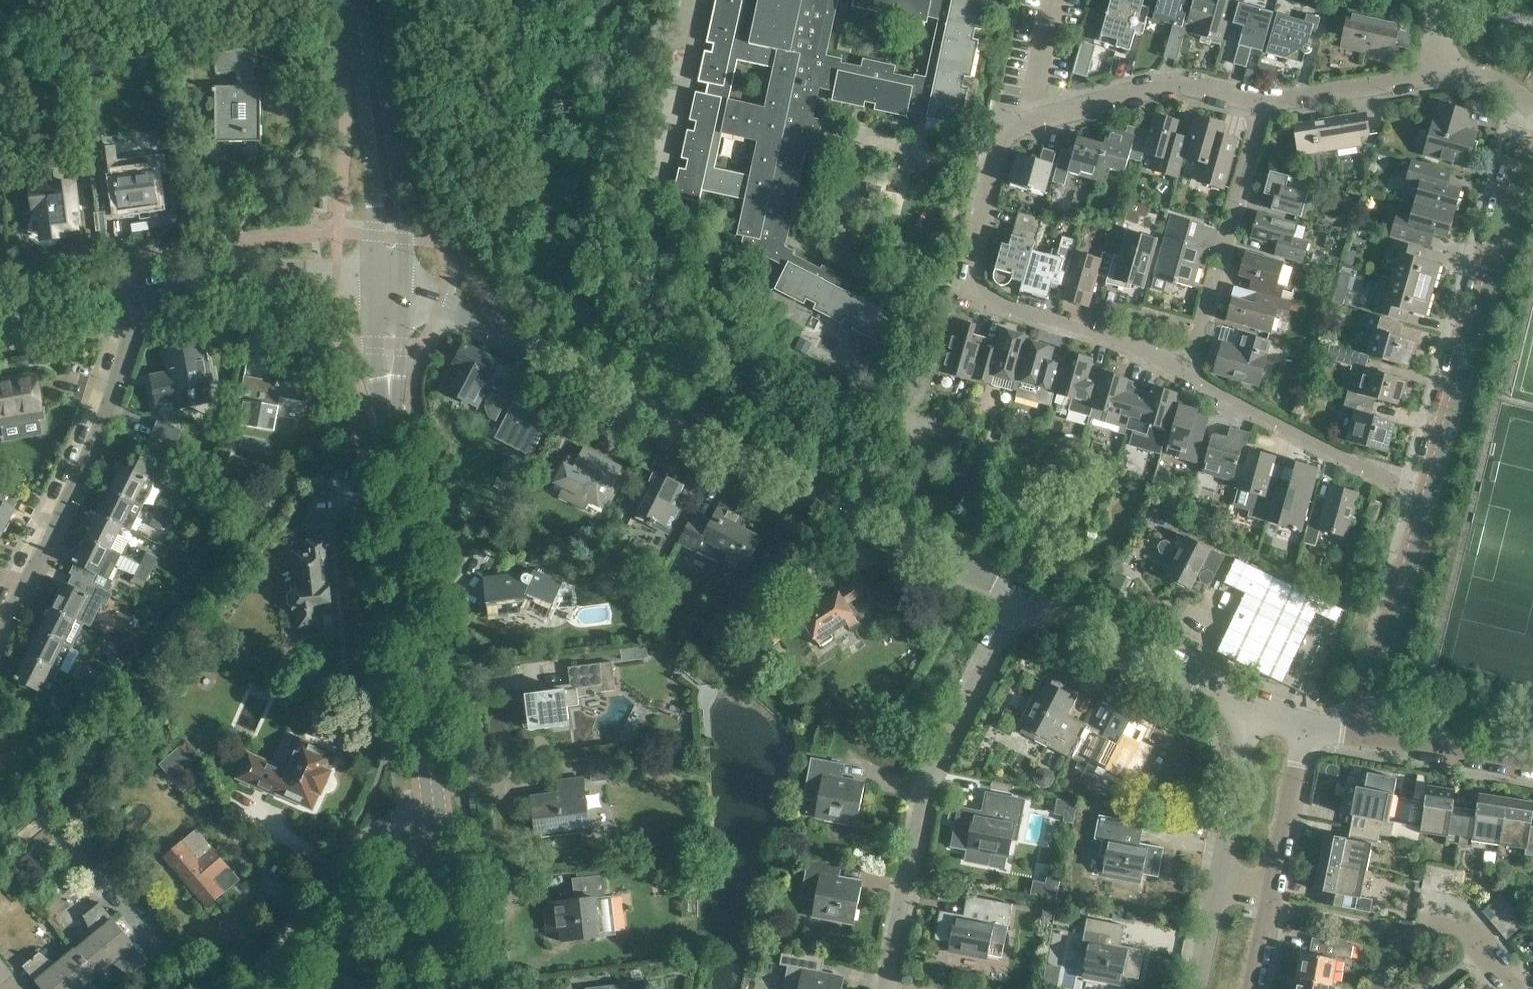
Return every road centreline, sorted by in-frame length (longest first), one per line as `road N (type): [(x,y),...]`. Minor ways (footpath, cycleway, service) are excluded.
road 1 (residential): [(1026,597),(440,296),(392,280)]
road 2 (residential): [(1188,374),(1118,339),(976,299),(970,282),(1002,131),(1177,85),(1262,105)]
road 3 (tertiary): [(429,808),(394,469),(392,280)]
road 4 (residential): [(889,988),(934,767),(1026,597)]
road 5 (tertiary): [(1532,137),(1426,499)]
road 6 (residential): [(1,638),(89,452),(137,320),(131,290)]
road 7 (tertiary): [(346,0),(374,229),(392,280)]
road 8 (tertiary): [(392,280),(401,204),(372,0)]
road 9 (residential): [(1188,374),(1262,105)]
road 10 (residential): [(1426,499),(1188,374)]
road 11 (residential): [(392,280),(246,272),(131,290)]
road 12 (residential): [(250,988),(385,831),(429,808)]
road 13 (tertiary): [(1426,499),(1361,731)]
road 14 (residential): [(1243,698),(1026,597)]
road 15 (residential): [(1243,698),(1210,885)]
road 16 (residential): [(1262,105),(1447,73)]
road 17 (tertiary): [(443,988),(429,808)]
road 18 (residential): [(1270,897),(1307,725)]
road 19 (tertiary): [(1361,731),(1532,758)]
road 20 (residential): [(0,310),(131,290)]
road 21 (residential): [(1412,933),(1469,937),(1517,988)]

